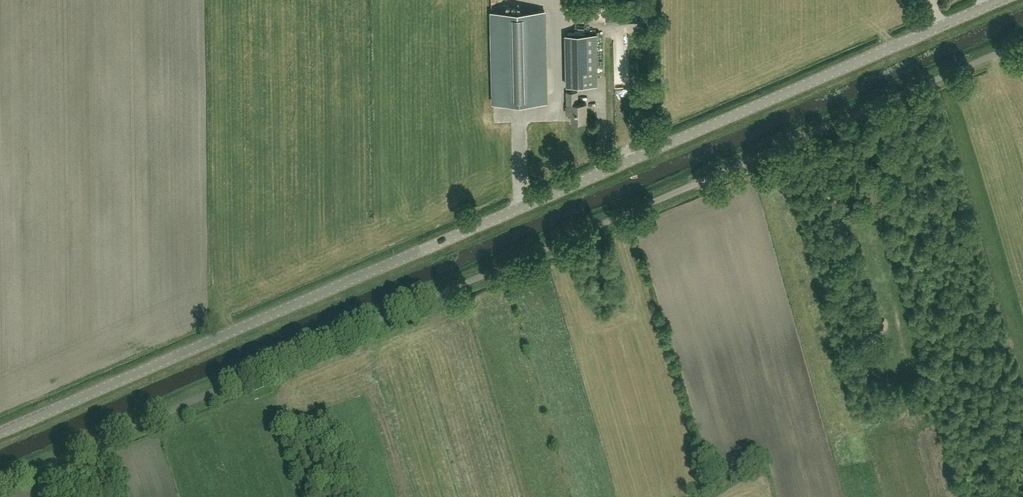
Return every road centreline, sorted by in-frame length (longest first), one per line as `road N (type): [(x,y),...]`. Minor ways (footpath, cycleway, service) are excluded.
road 1 (unclassified): [(0,485),(1022,41)]
road 2 (unclassified): [(0,433),(999,0)]

